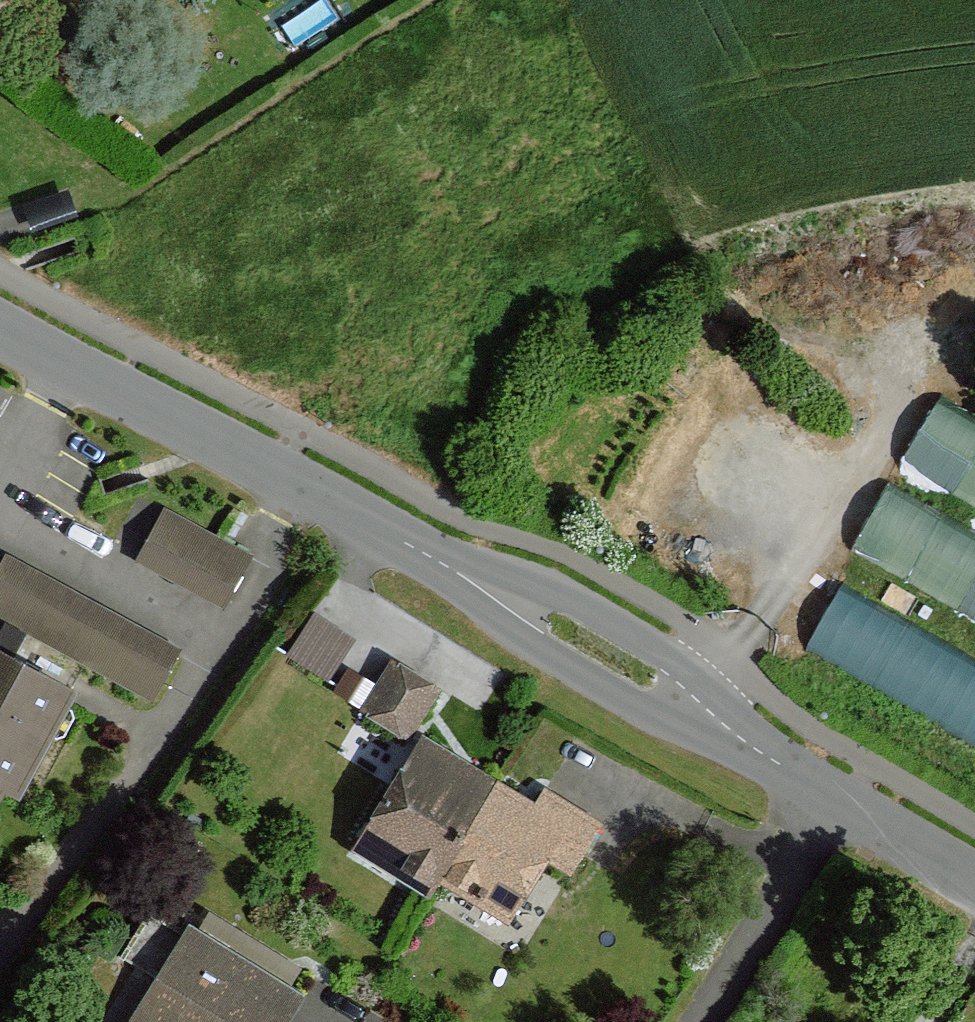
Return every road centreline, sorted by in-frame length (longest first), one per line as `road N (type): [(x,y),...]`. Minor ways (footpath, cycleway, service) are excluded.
road 1 (motorway): [(0,498),(137,461),(465,345),(795,207),(974,114)]
road 2 (unclassified): [(0,321),(602,652),(835,796)]
road 3 (motorway): [(820,0),(484,137),(0,311)]
road 4 (residential): [(835,796),(701,1021)]
road 5 (unclassified): [(835,796),(974,879)]

